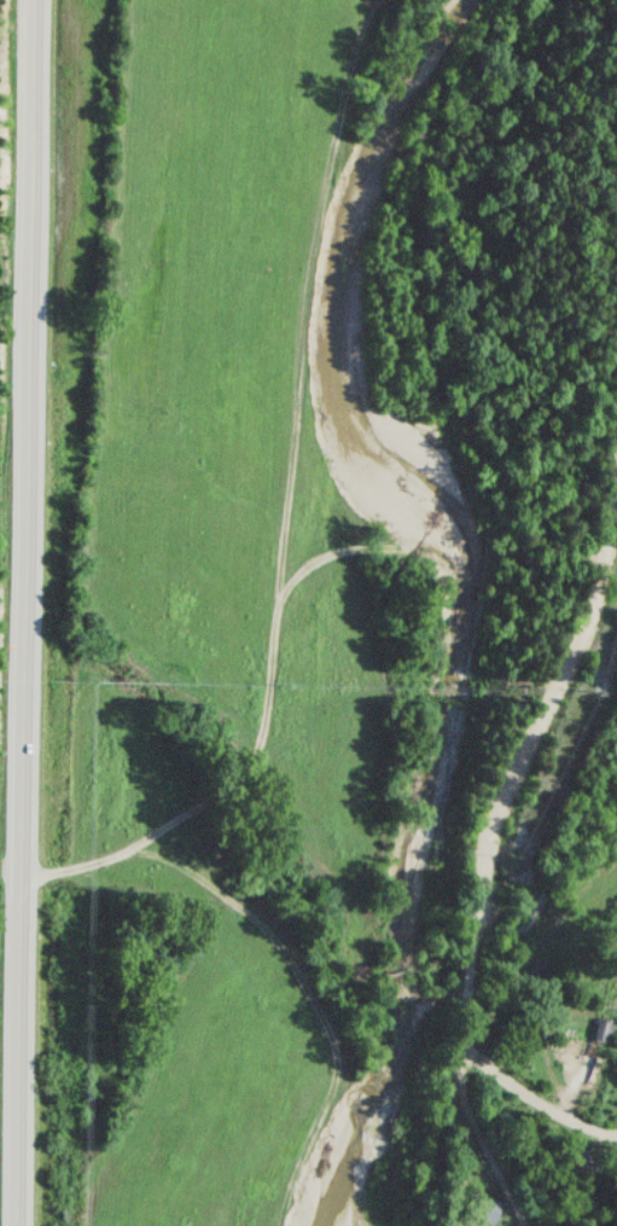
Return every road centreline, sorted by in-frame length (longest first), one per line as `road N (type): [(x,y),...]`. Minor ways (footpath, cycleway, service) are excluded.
road 1 (primary): [(16,1225),(38,0)]
road 2 (residential): [(432,1225),(458,1032),(616,406)]

